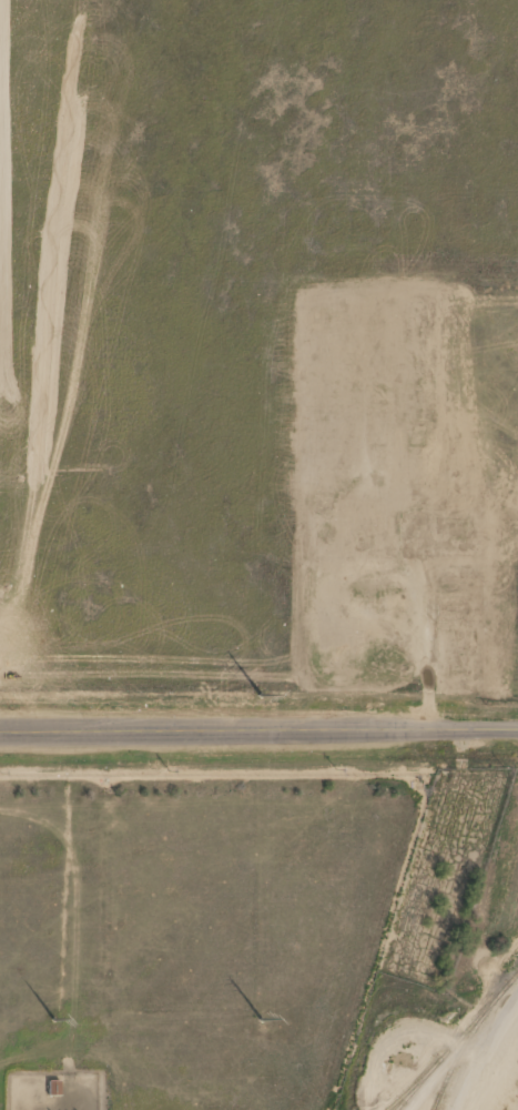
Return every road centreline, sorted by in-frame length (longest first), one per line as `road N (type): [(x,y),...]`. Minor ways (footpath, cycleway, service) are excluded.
road 1 (tertiary): [(0,734),(517,732)]

